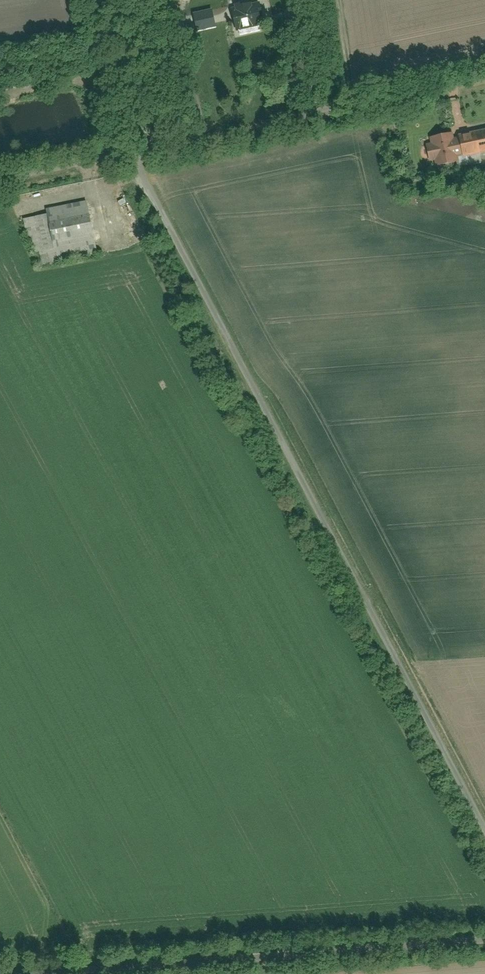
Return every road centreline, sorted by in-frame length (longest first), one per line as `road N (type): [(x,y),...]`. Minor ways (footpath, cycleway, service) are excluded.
road 1 (unclassified): [(484,829),(129,147)]
road 2 (unclassified): [(484,942),(104,973)]
road 3 (unclassified): [(129,147),(484,75)]
road 4 (unclassified): [(0,176),(129,147)]

